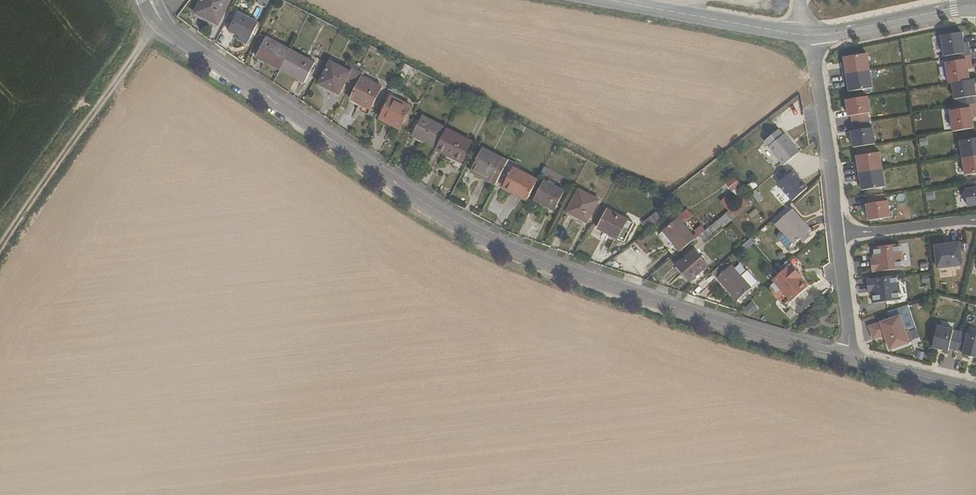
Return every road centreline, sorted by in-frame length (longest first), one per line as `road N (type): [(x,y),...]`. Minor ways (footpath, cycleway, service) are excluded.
road 1 (residential): [(852,359),(748,332),(501,247),(453,222),(159,17)]
road 2 (track): [(0,250),(159,17)]
road 3 (residential): [(837,235),(808,34)]
road 4 (tertiary): [(808,34),(610,0)]
road 5 (tertiary): [(808,34),(975,7)]
road 6 (residential): [(975,219),(837,235)]
road 7 (residential): [(975,389),(852,359)]
road 8 (residential): [(852,359),(837,235)]

